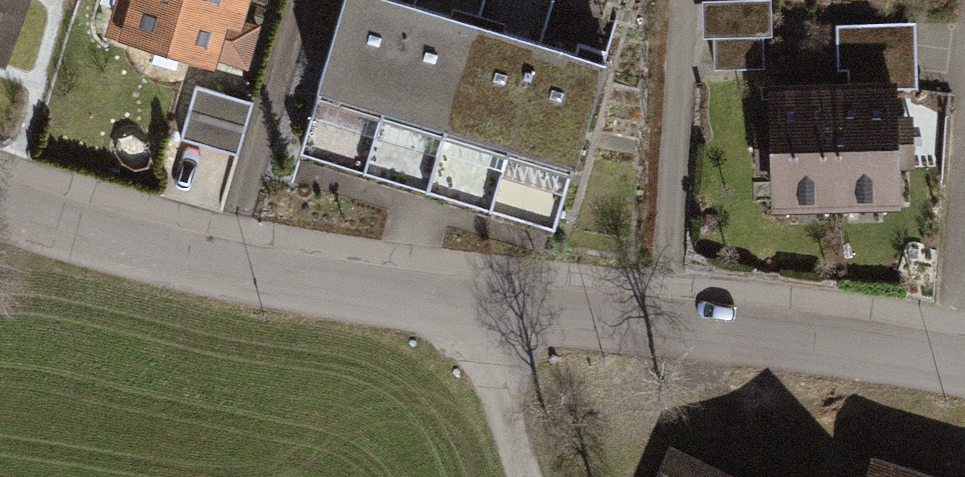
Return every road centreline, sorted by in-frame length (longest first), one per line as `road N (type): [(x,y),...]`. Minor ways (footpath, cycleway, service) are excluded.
road 1 (residential): [(0,208),(229,270),(403,300),(875,351),(964,369)]
road 2 (track): [(523,476),(499,384),(502,310)]

